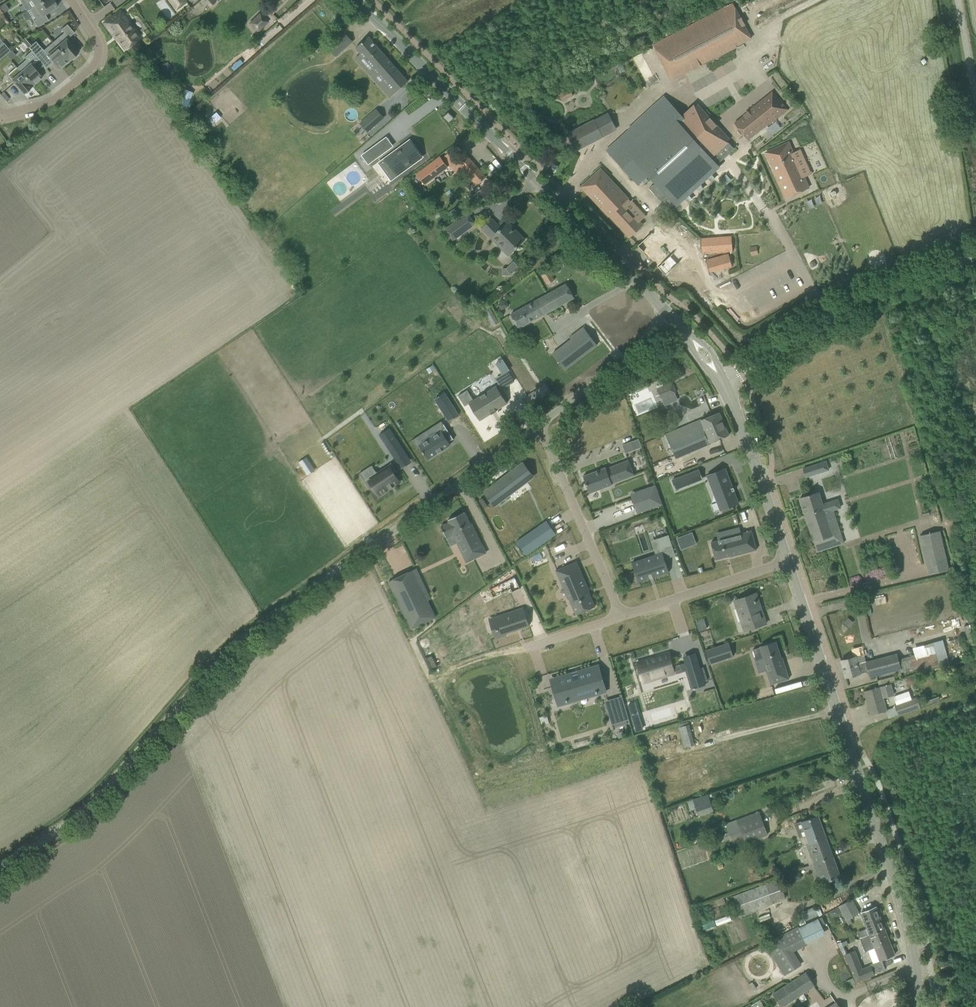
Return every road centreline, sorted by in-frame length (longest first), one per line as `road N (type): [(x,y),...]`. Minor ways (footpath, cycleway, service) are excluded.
road 1 (unclassified): [(0,871),(91,805),(248,641),(537,425)]
road 2 (tertiary): [(921,1006),(919,969),(787,562)]
road 3 (tertiary): [(669,316),(357,0)]
road 4 (residential): [(621,616),(537,425)]
road 5 (tertiary): [(787,562),(722,383)]
road 6 (residential): [(71,0),(96,40),(93,68),(46,103),(0,113)]
road 7 (residential): [(621,616),(787,562)]
road 8 (unclassified): [(537,425),(669,316)]
road 9 (unclassified): [(722,383),(856,301)]
road 10 (track): [(835,711),(701,745)]

